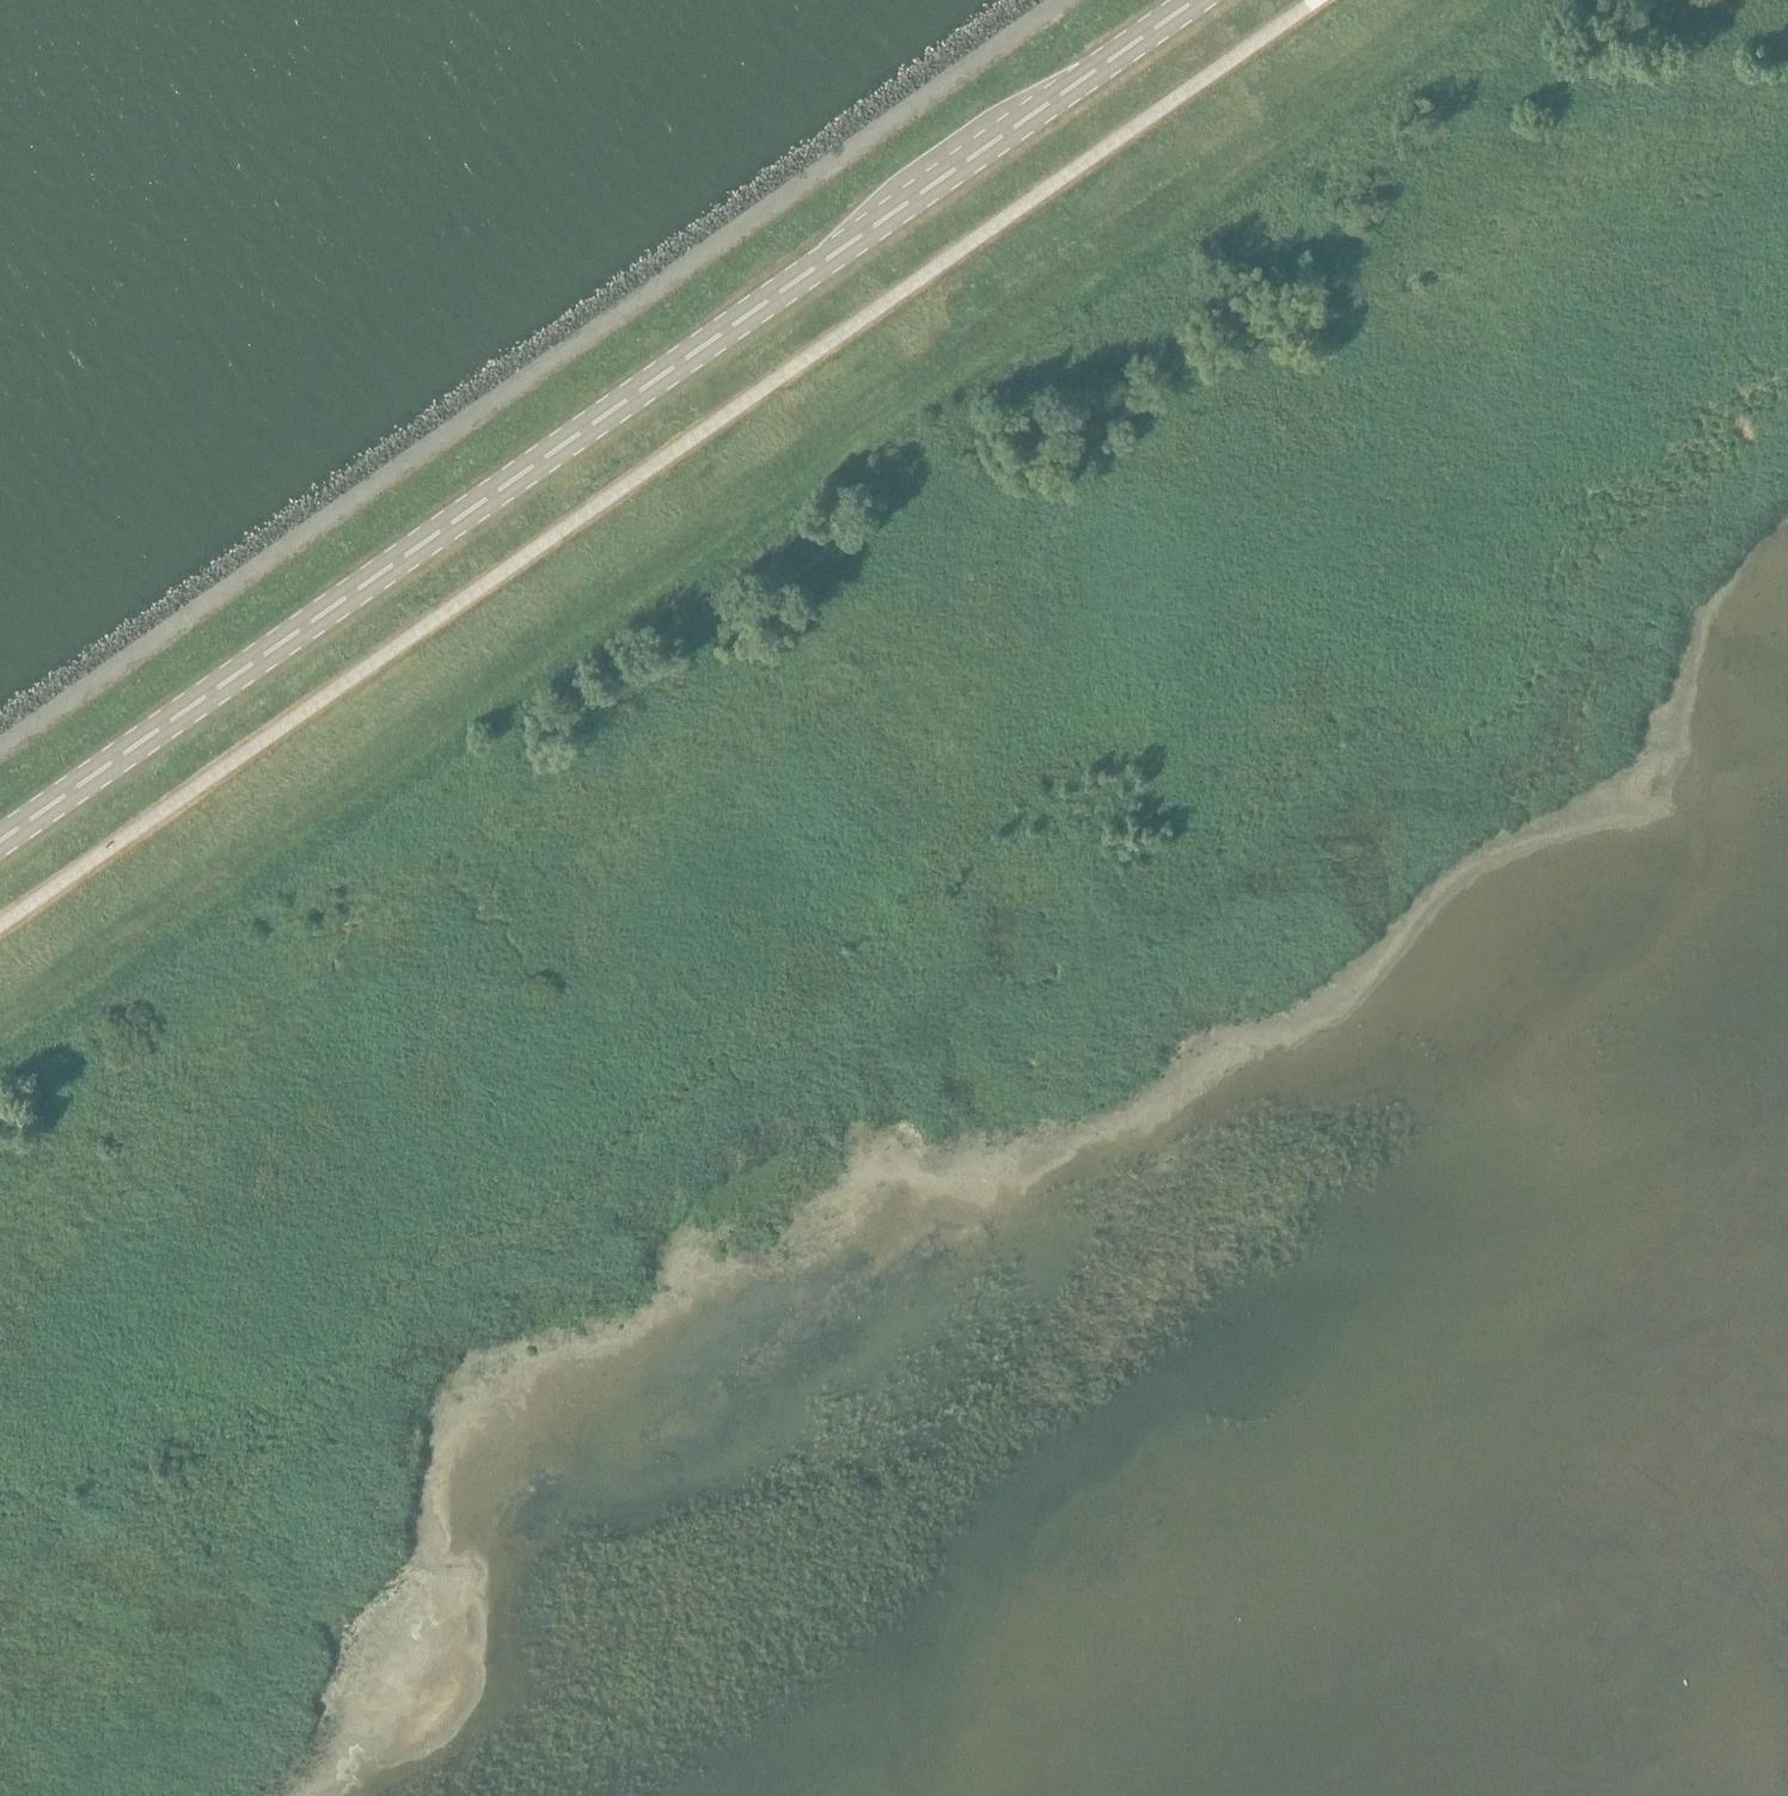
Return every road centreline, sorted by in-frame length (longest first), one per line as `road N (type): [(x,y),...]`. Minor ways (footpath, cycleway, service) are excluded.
road 1 (secondary): [(0,845),(1189,0)]

